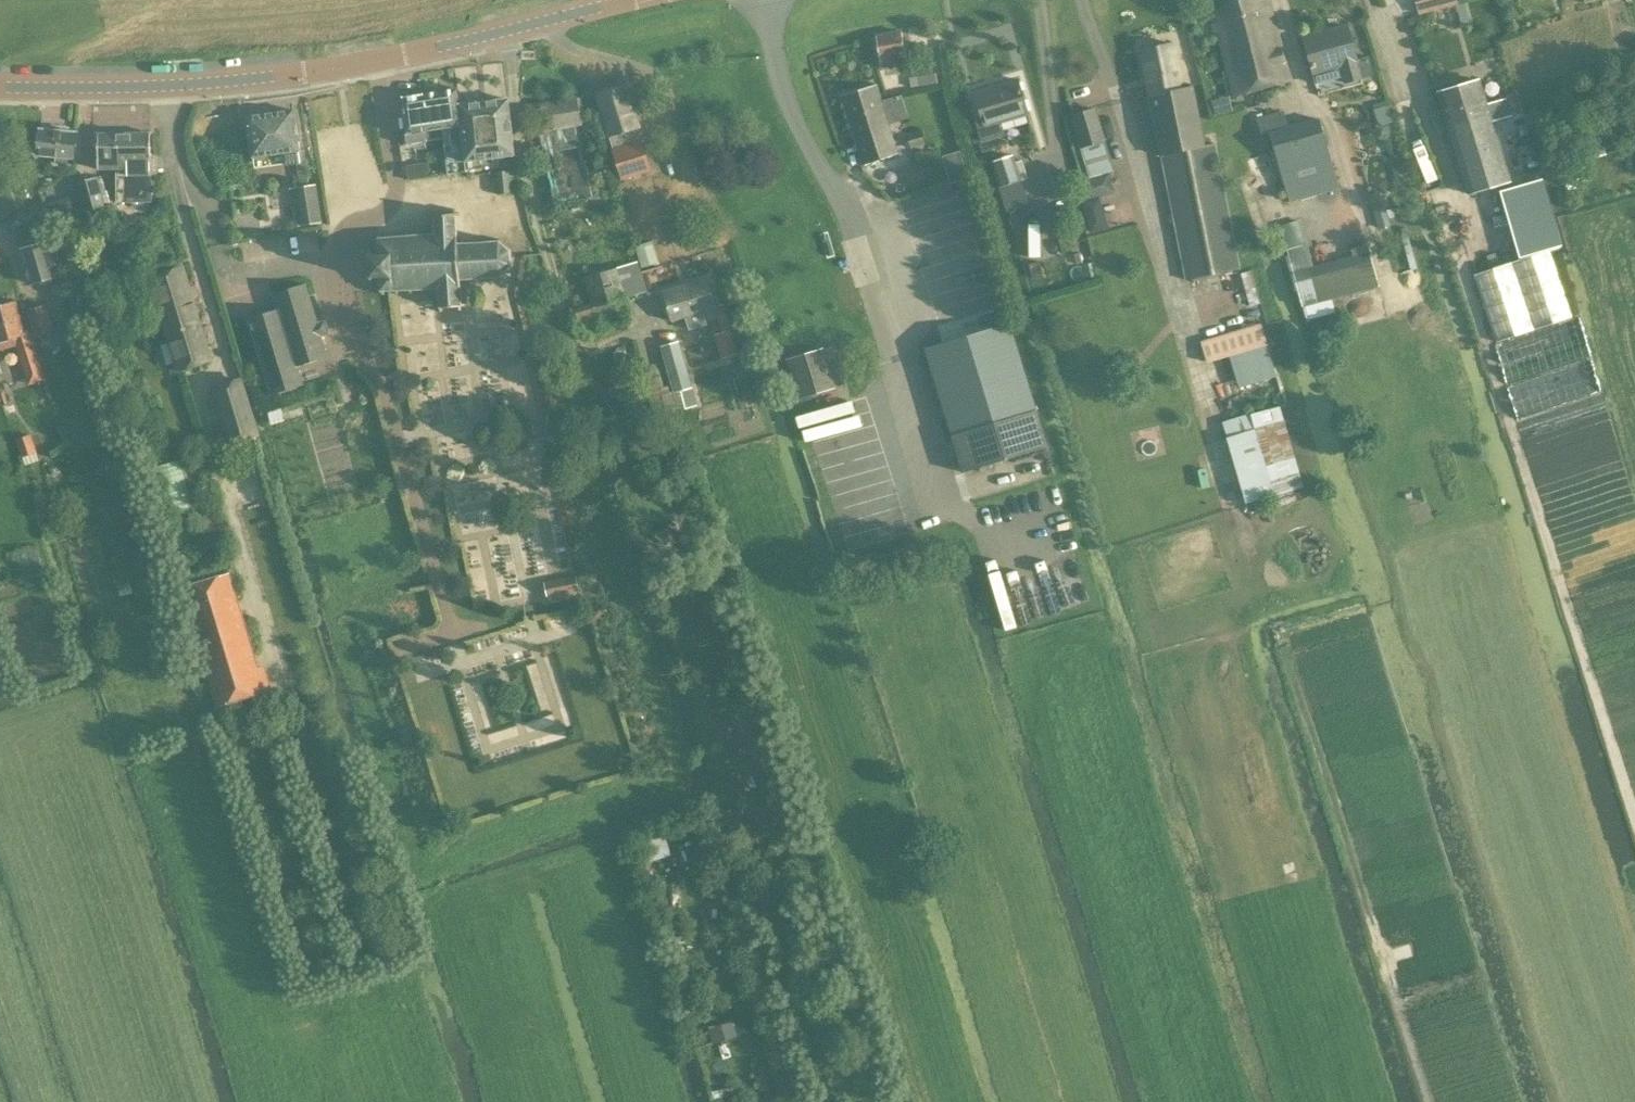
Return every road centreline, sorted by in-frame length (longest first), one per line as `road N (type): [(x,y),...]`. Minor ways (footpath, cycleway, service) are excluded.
road 1 (tertiary): [(0,88),(171,87),(326,72),(639,0)]
road 2 (track): [(1634,831),(1482,340)]
road 3 (track): [(1426,1101),(1284,641)]

